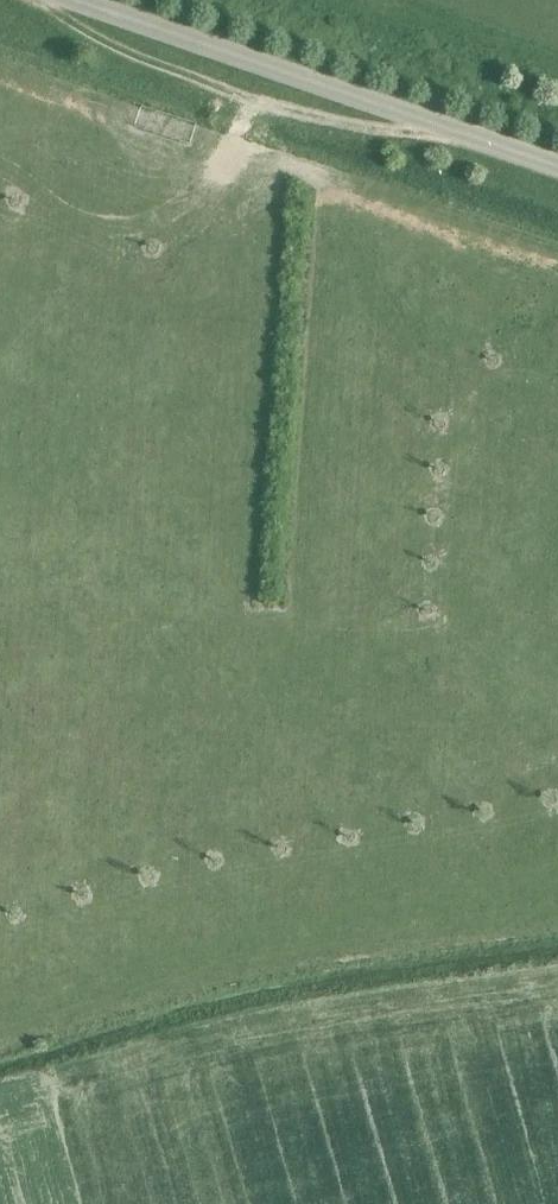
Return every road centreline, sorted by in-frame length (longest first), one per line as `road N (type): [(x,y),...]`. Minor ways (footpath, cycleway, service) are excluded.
road 1 (unclassified): [(557,167),(72,0)]

